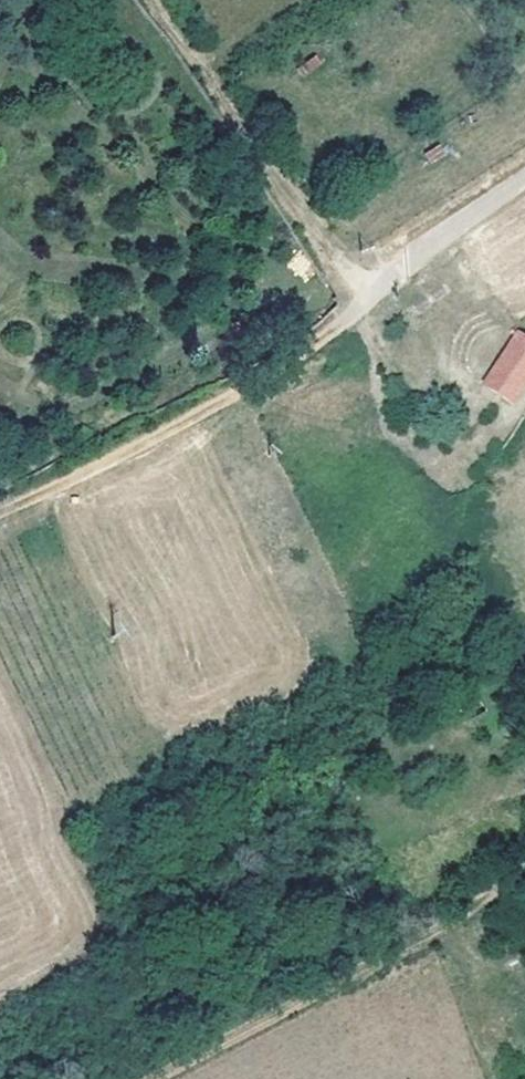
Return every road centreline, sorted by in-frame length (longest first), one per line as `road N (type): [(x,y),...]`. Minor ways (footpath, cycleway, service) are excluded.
road 1 (track): [(524,844),(410,918),(120,1078)]
road 2 (track): [(374,293),(327,344),(253,388),(0,509)]
road 3 (track): [(524,697),(450,542),(437,472),(359,315)]
road 4 (track): [(374,293),(286,198),(154,0)]

